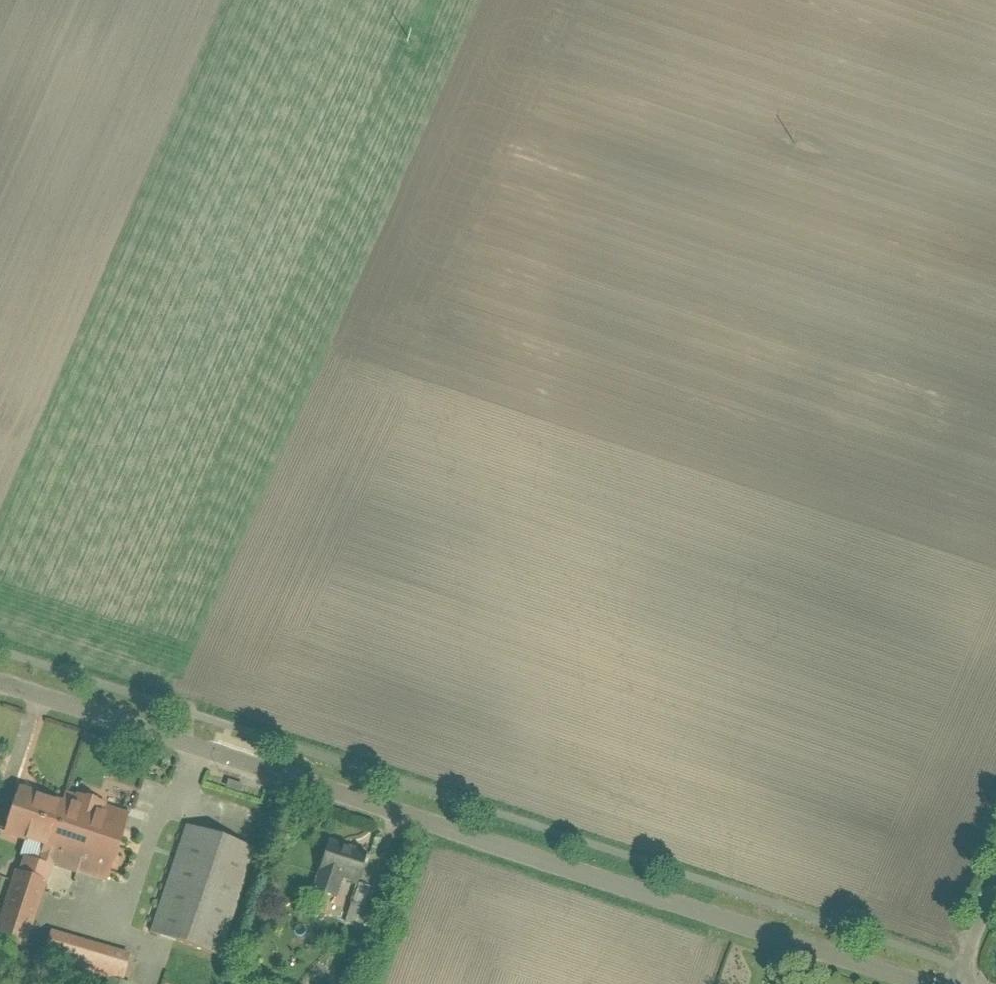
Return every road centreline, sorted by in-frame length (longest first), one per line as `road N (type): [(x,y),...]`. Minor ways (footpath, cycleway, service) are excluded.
road 1 (tertiary): [(0,680),(927,983)]

